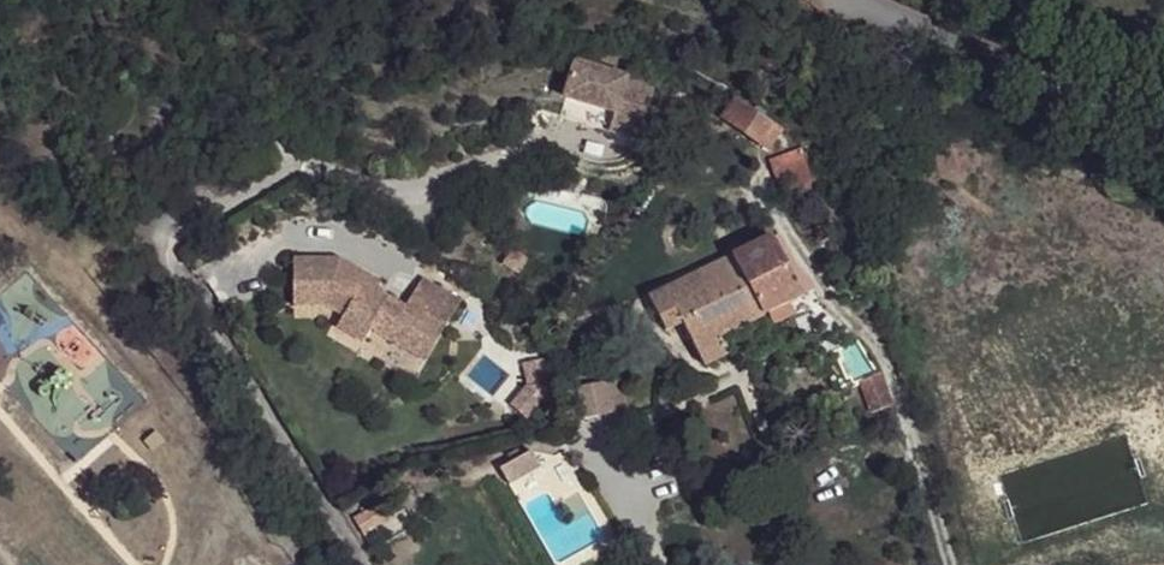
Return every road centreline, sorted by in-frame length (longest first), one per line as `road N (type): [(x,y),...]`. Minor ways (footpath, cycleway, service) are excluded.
road 1 (residential): [(1163,140),(1086,92),(843,0)]

